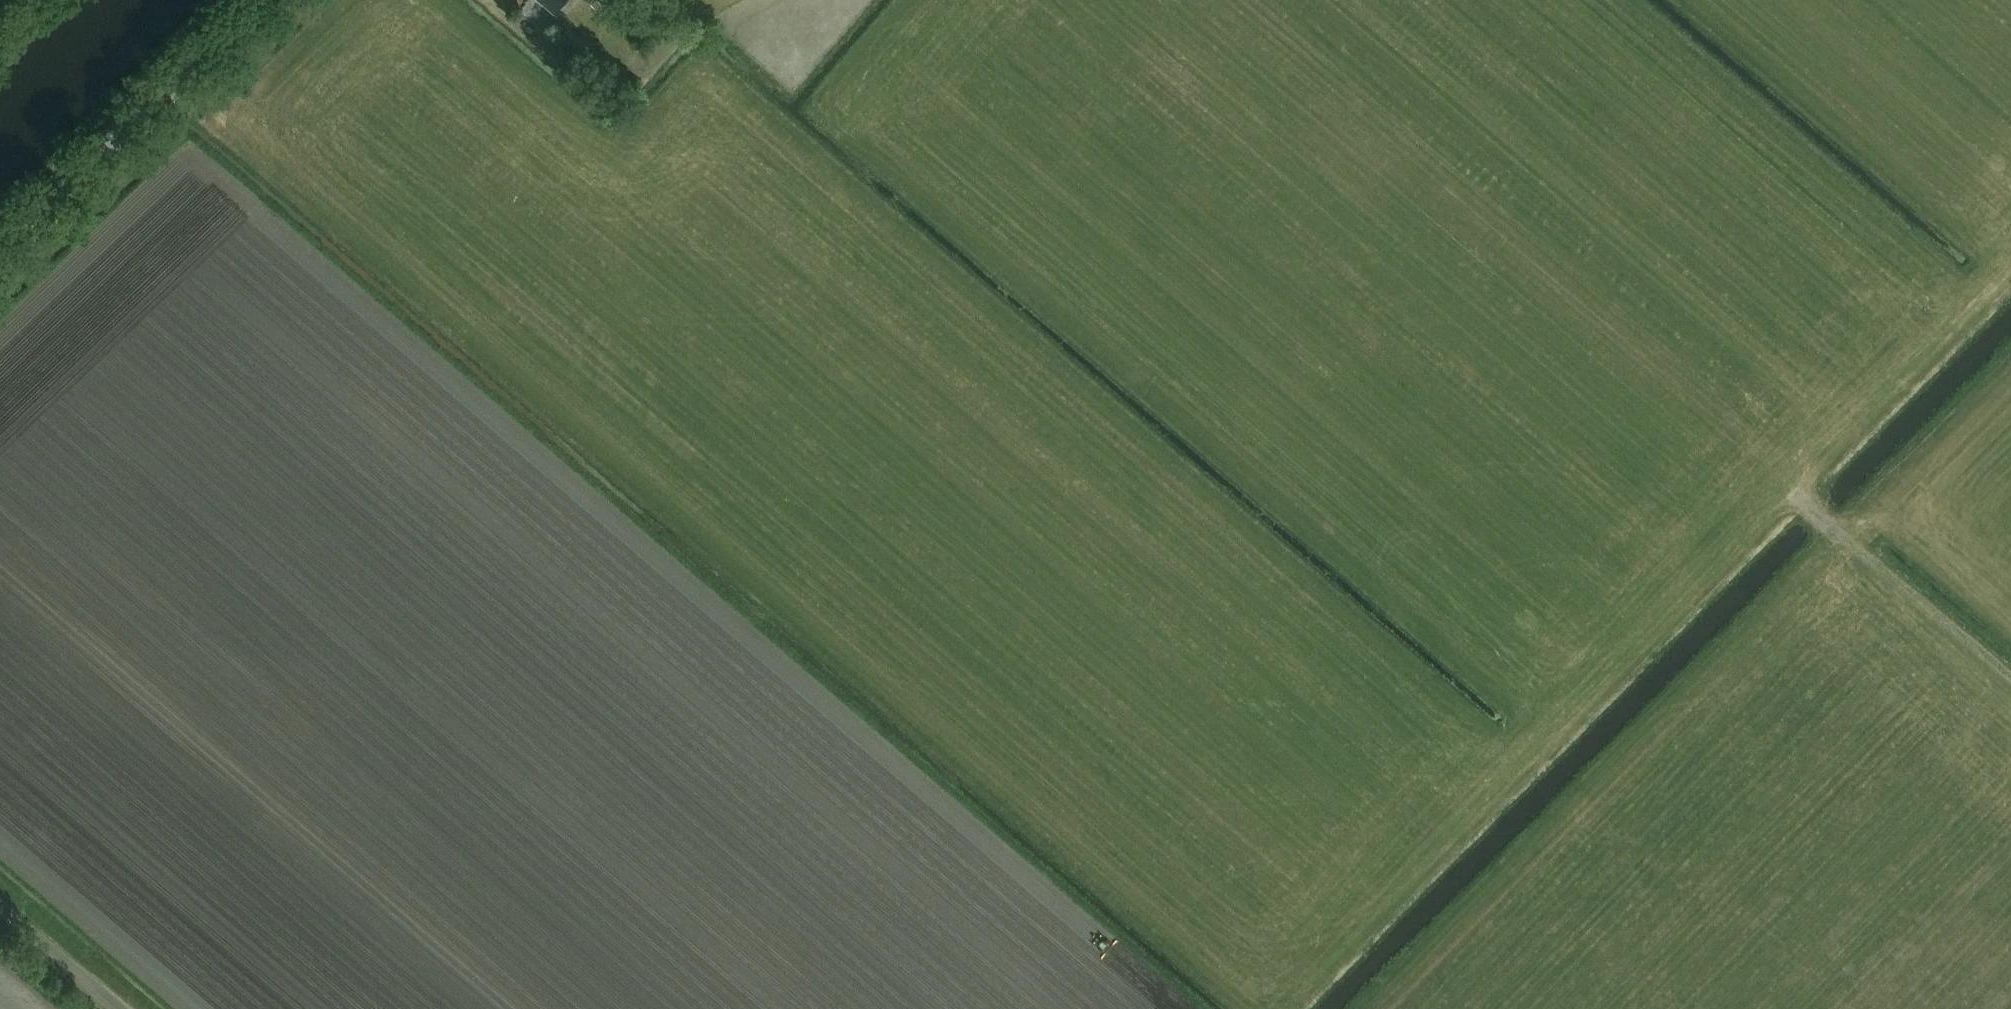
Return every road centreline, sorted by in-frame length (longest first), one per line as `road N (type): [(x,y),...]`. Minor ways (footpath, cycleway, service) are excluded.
road 1 (unclassified): [(0,247),(261,0)]
road 2 (unclassified): [(119,1008),(0,907)]

